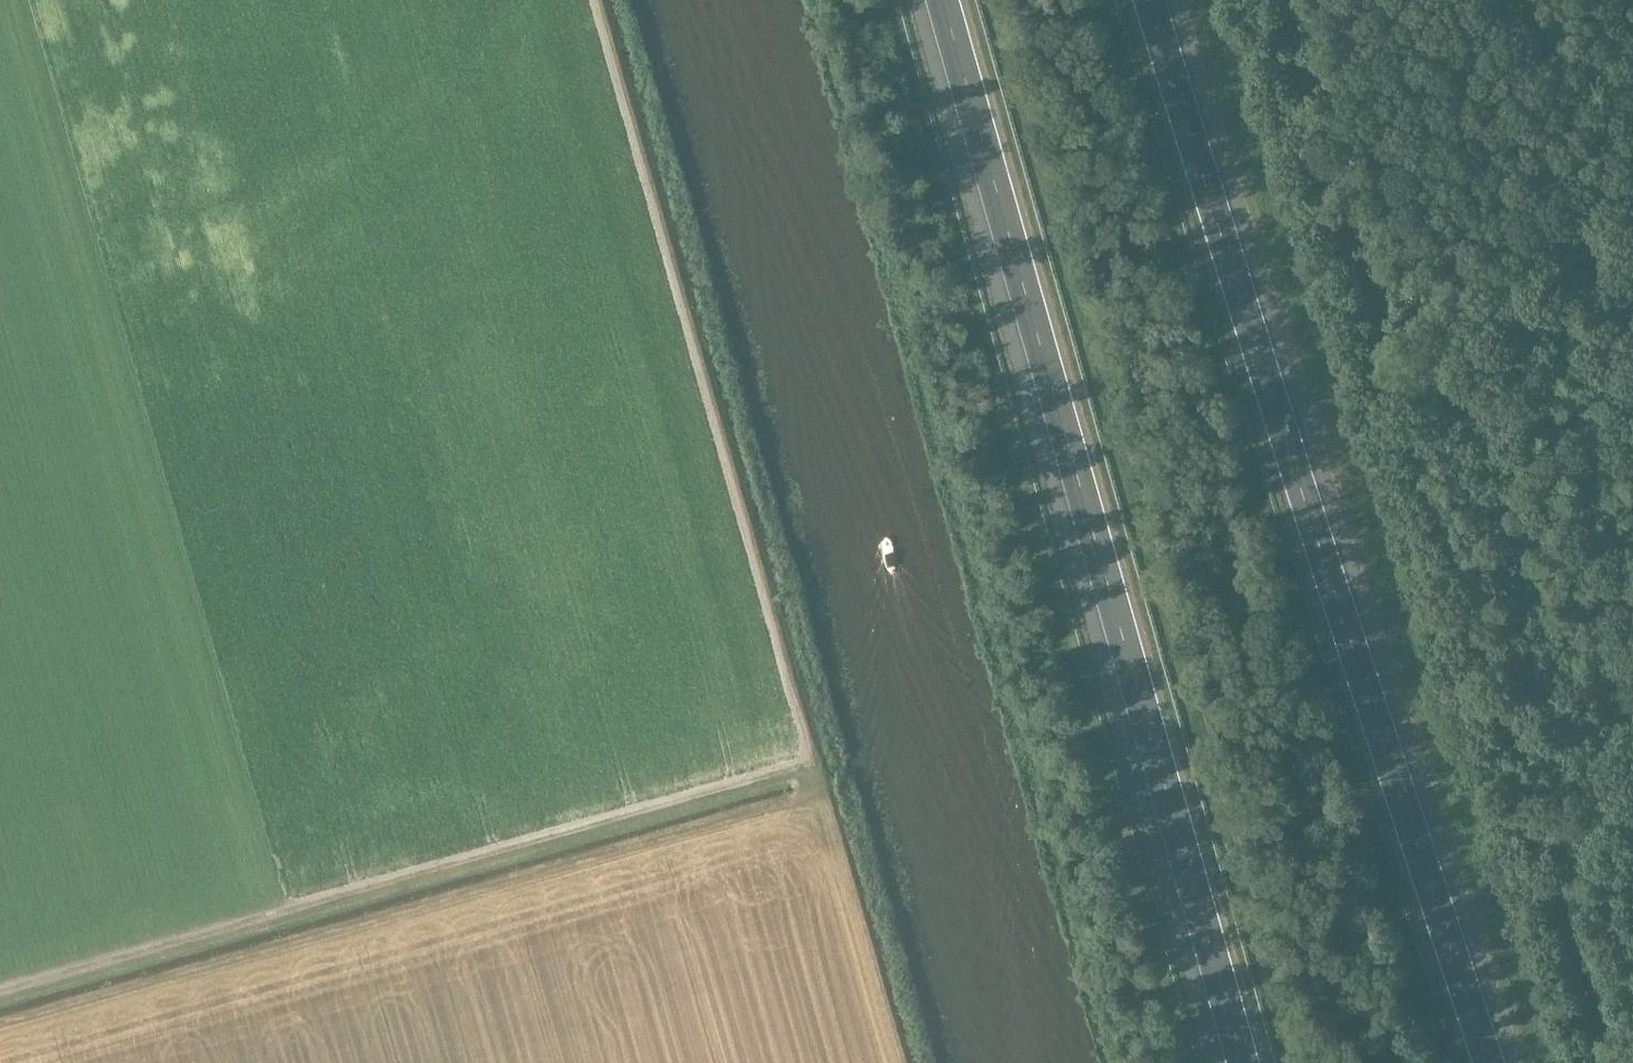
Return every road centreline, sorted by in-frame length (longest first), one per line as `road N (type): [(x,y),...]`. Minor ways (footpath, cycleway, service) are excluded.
road 1 (motorway): [(1490,1062),(1150,0)]
road 2 (motorway): [(943,0),(1243,1062)]

